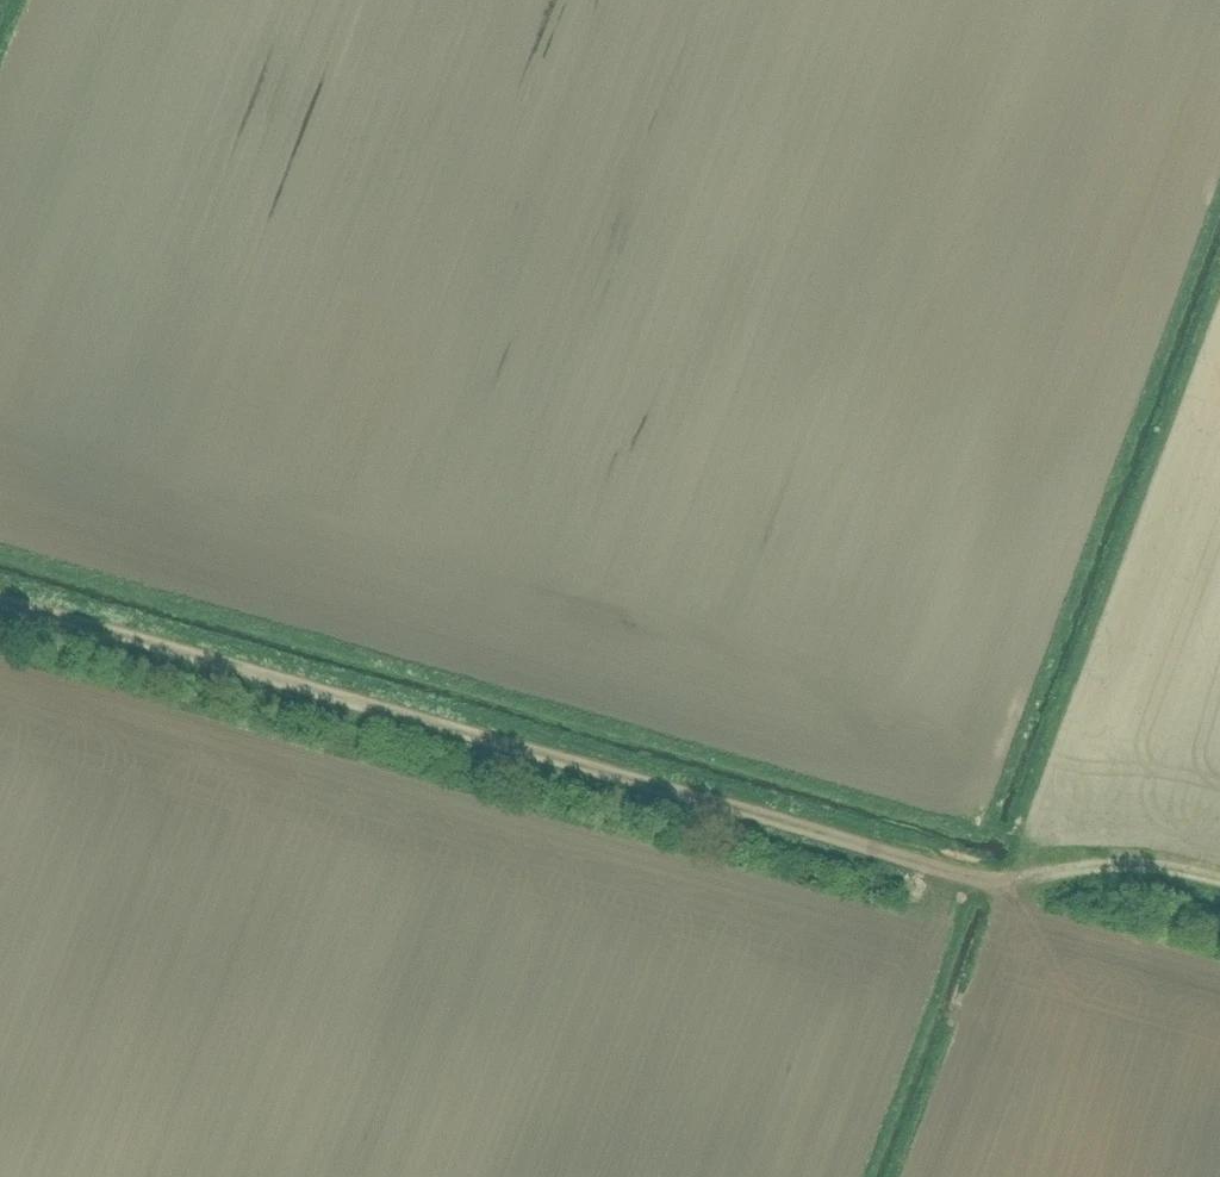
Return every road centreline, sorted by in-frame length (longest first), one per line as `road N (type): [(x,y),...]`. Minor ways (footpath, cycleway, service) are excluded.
road 1 (track): [(0,605),(960,880),(1002,884),(1116,867),(1219,884)]

